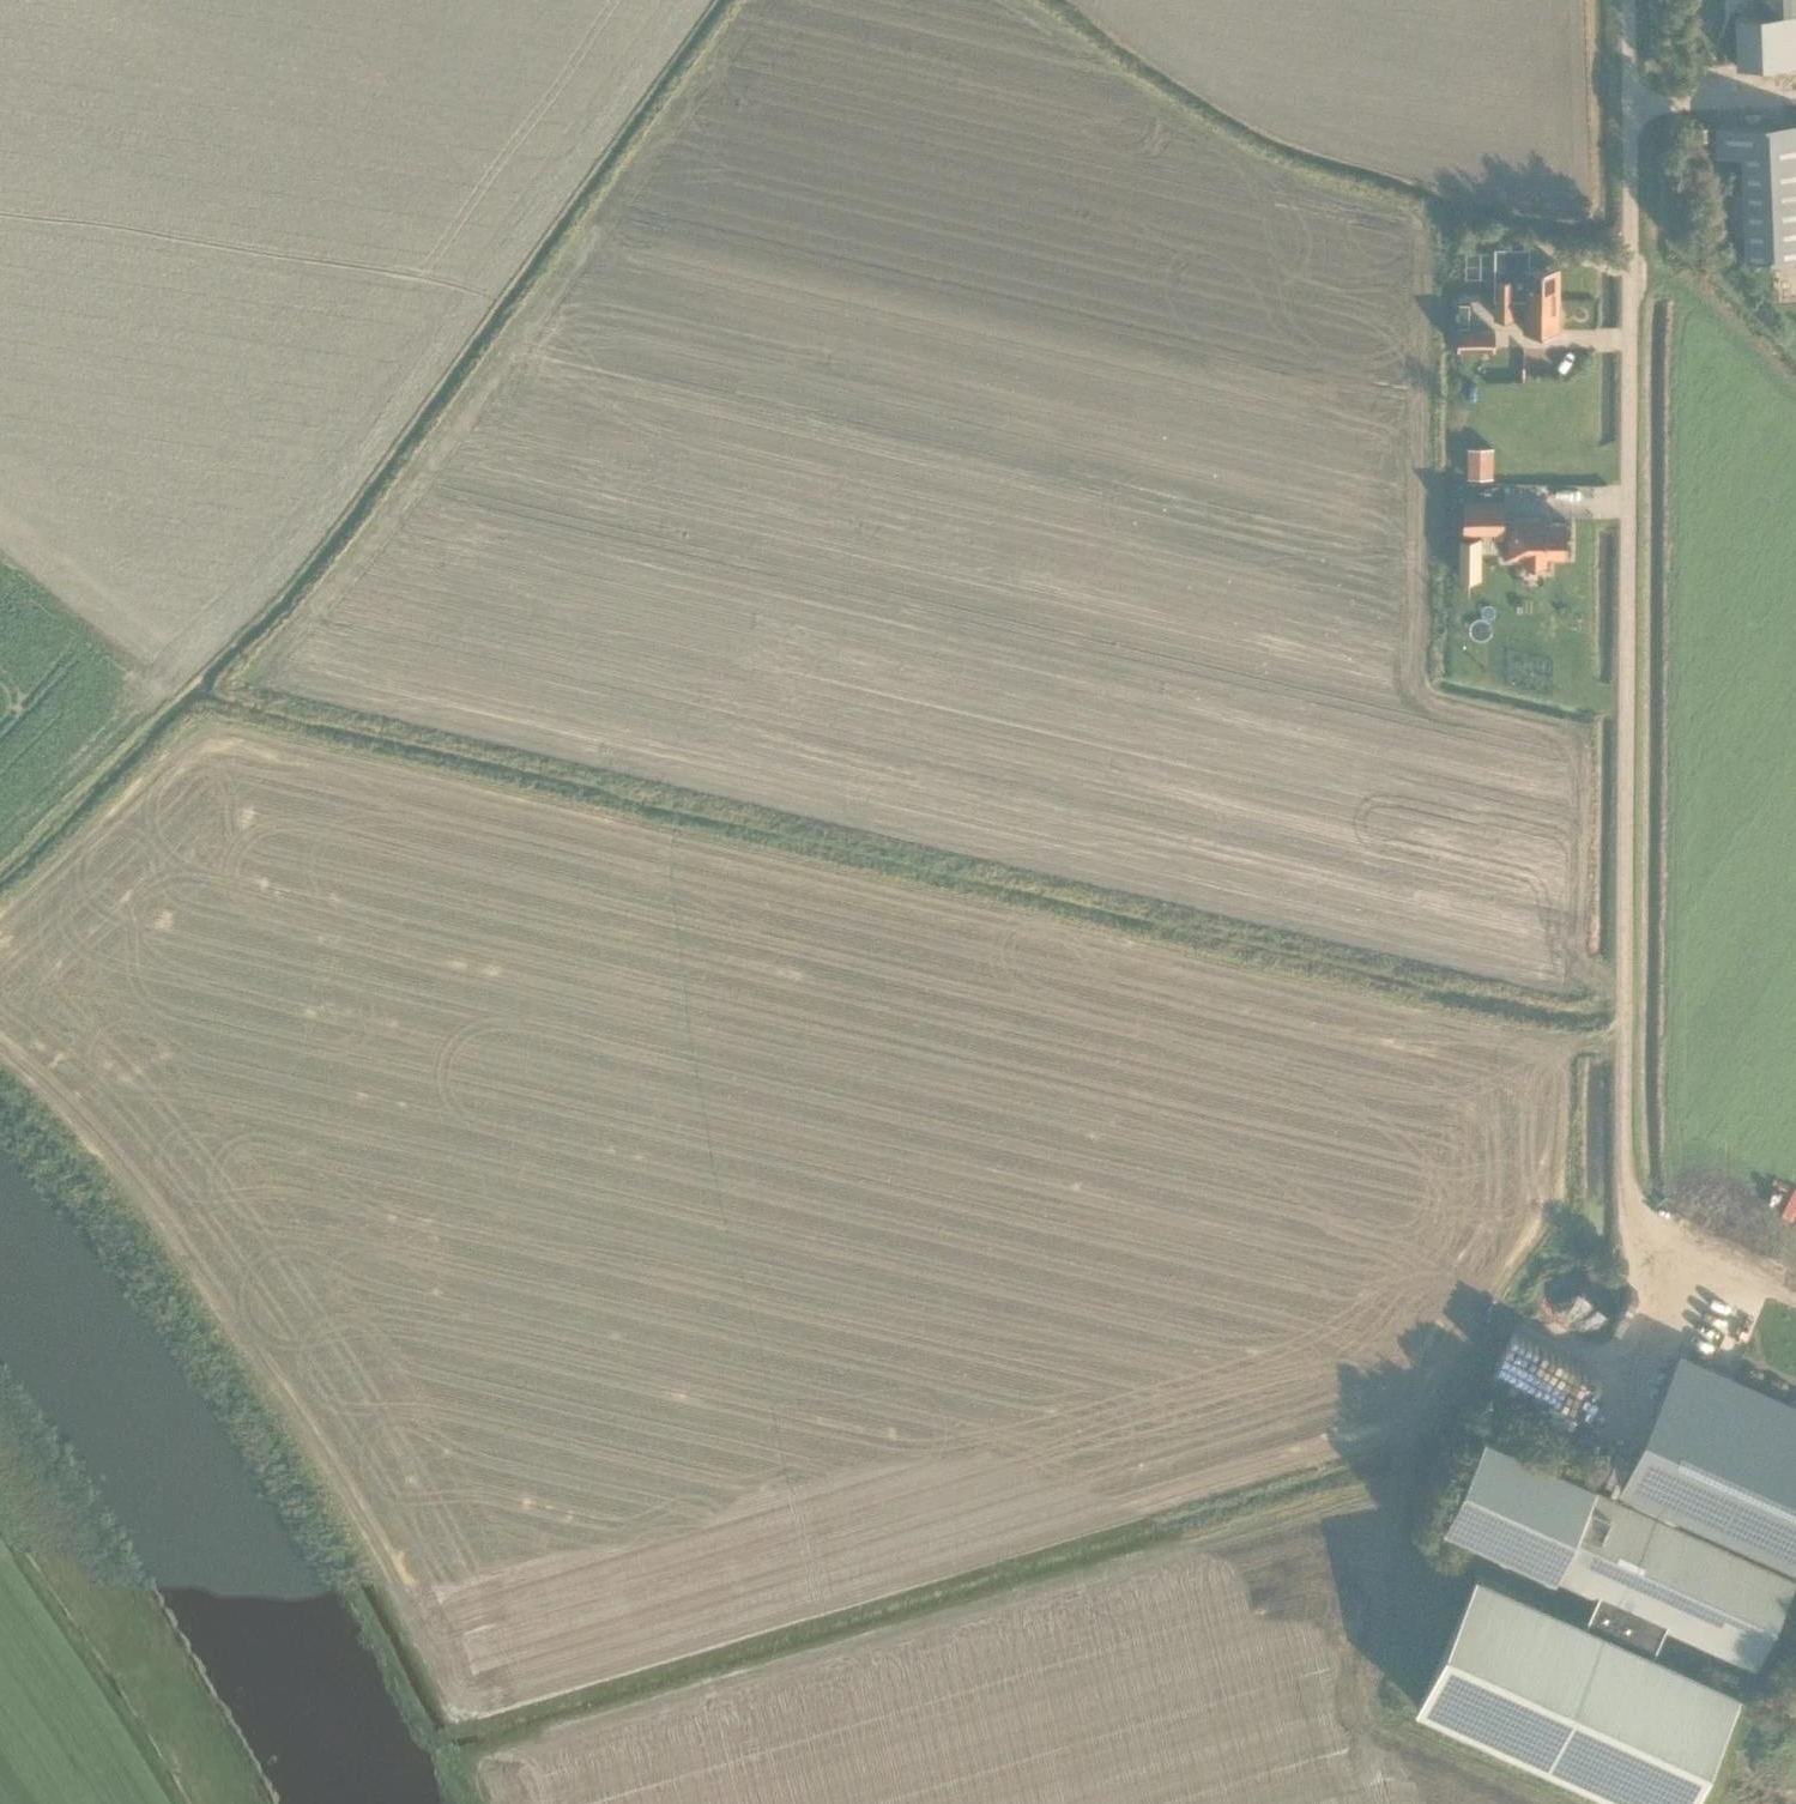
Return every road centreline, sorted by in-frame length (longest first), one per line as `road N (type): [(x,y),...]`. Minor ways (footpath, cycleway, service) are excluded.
road 1 (unclassified): [(1625,1202),(1629,0)]

